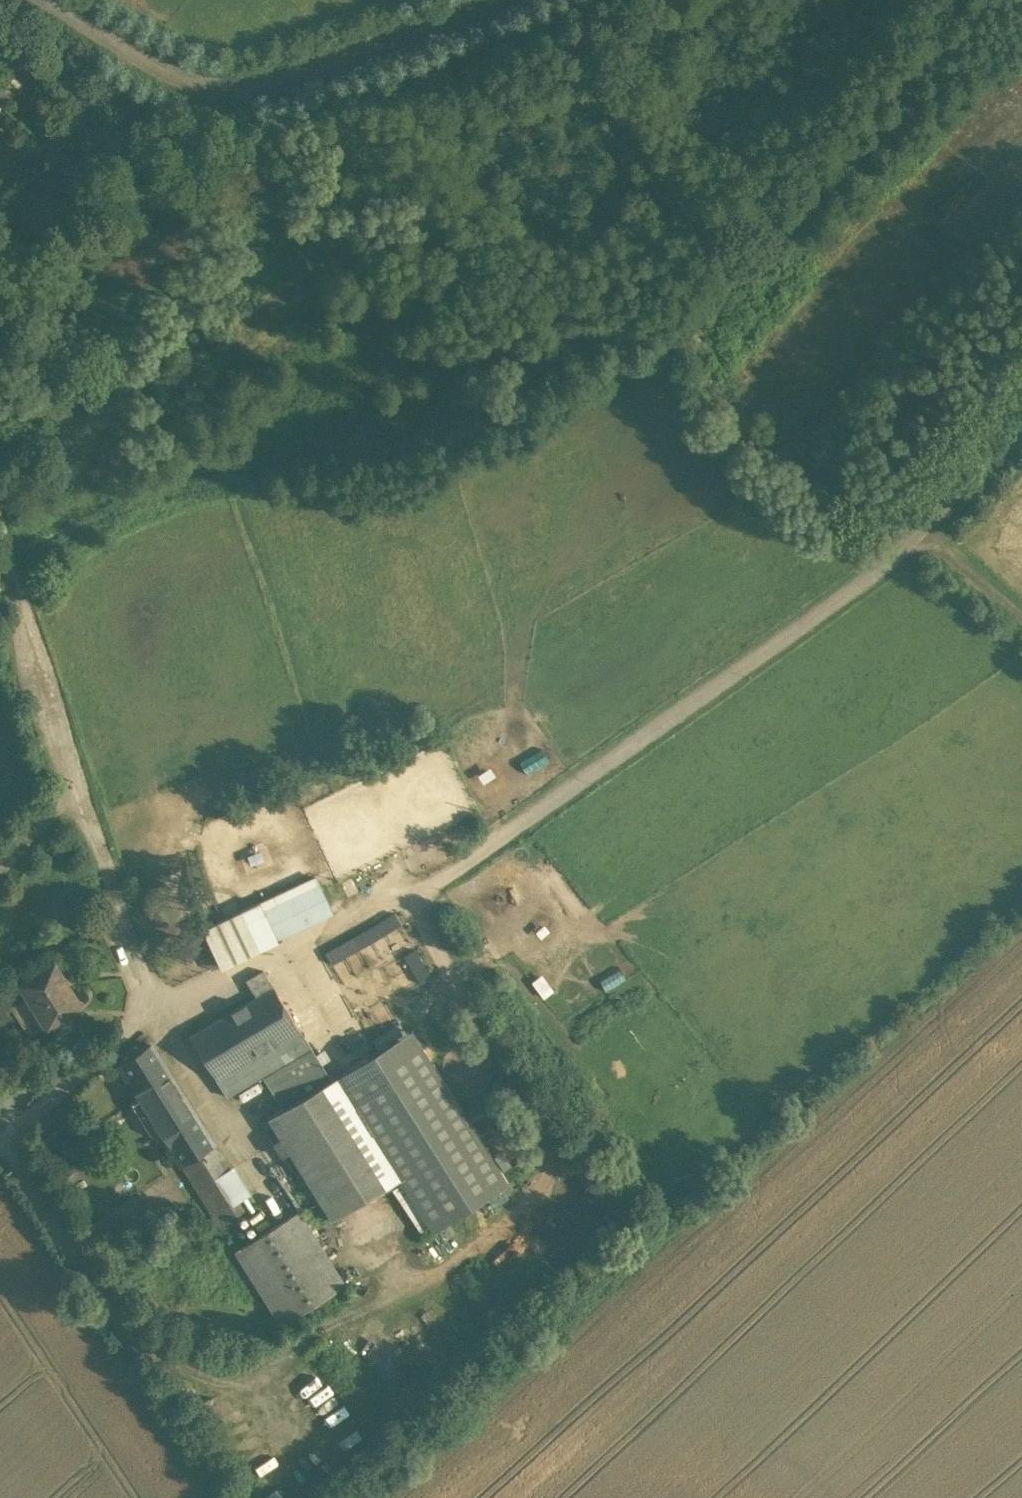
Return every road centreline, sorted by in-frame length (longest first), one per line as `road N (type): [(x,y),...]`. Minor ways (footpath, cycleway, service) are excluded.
road 1 (track): [(469,986),(567,1154),(553,1205),(260,1364),(199,1368),(141,1342),(5,1130)]
road 2 (track): [(156,1004),(389,902),(598,768),(918,533)]
road 3 (unclassified): [(64,0),(201,82),(254,90),(320,73),(501,0)]
road 4 (unclassified): [(0,1133),(80,1078),(156,1004),(82,788)]
road 5 (unclassified): [(0,522),(82,788)]

